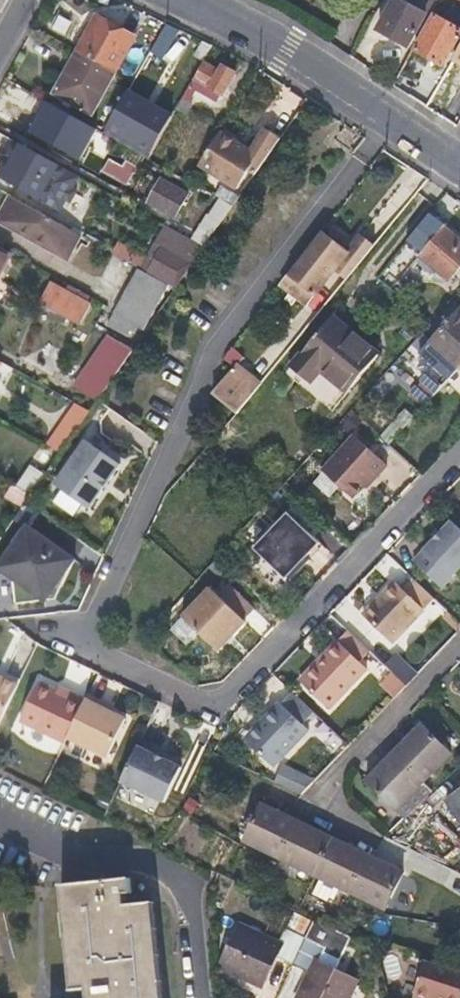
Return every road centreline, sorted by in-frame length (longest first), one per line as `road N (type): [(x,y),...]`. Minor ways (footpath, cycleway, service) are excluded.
road 1 (residential): [(459,444),(223,703),(194,702),(83,648),(213,354),(394,125)]
road 2 (residential): [(196,997),(184,908),(161,866),(77,858),(0,824)]
road 3 (residential): [(186,0),(261,34),(394,125)]
road 4 (residential): [(327,782),(459,644)]

